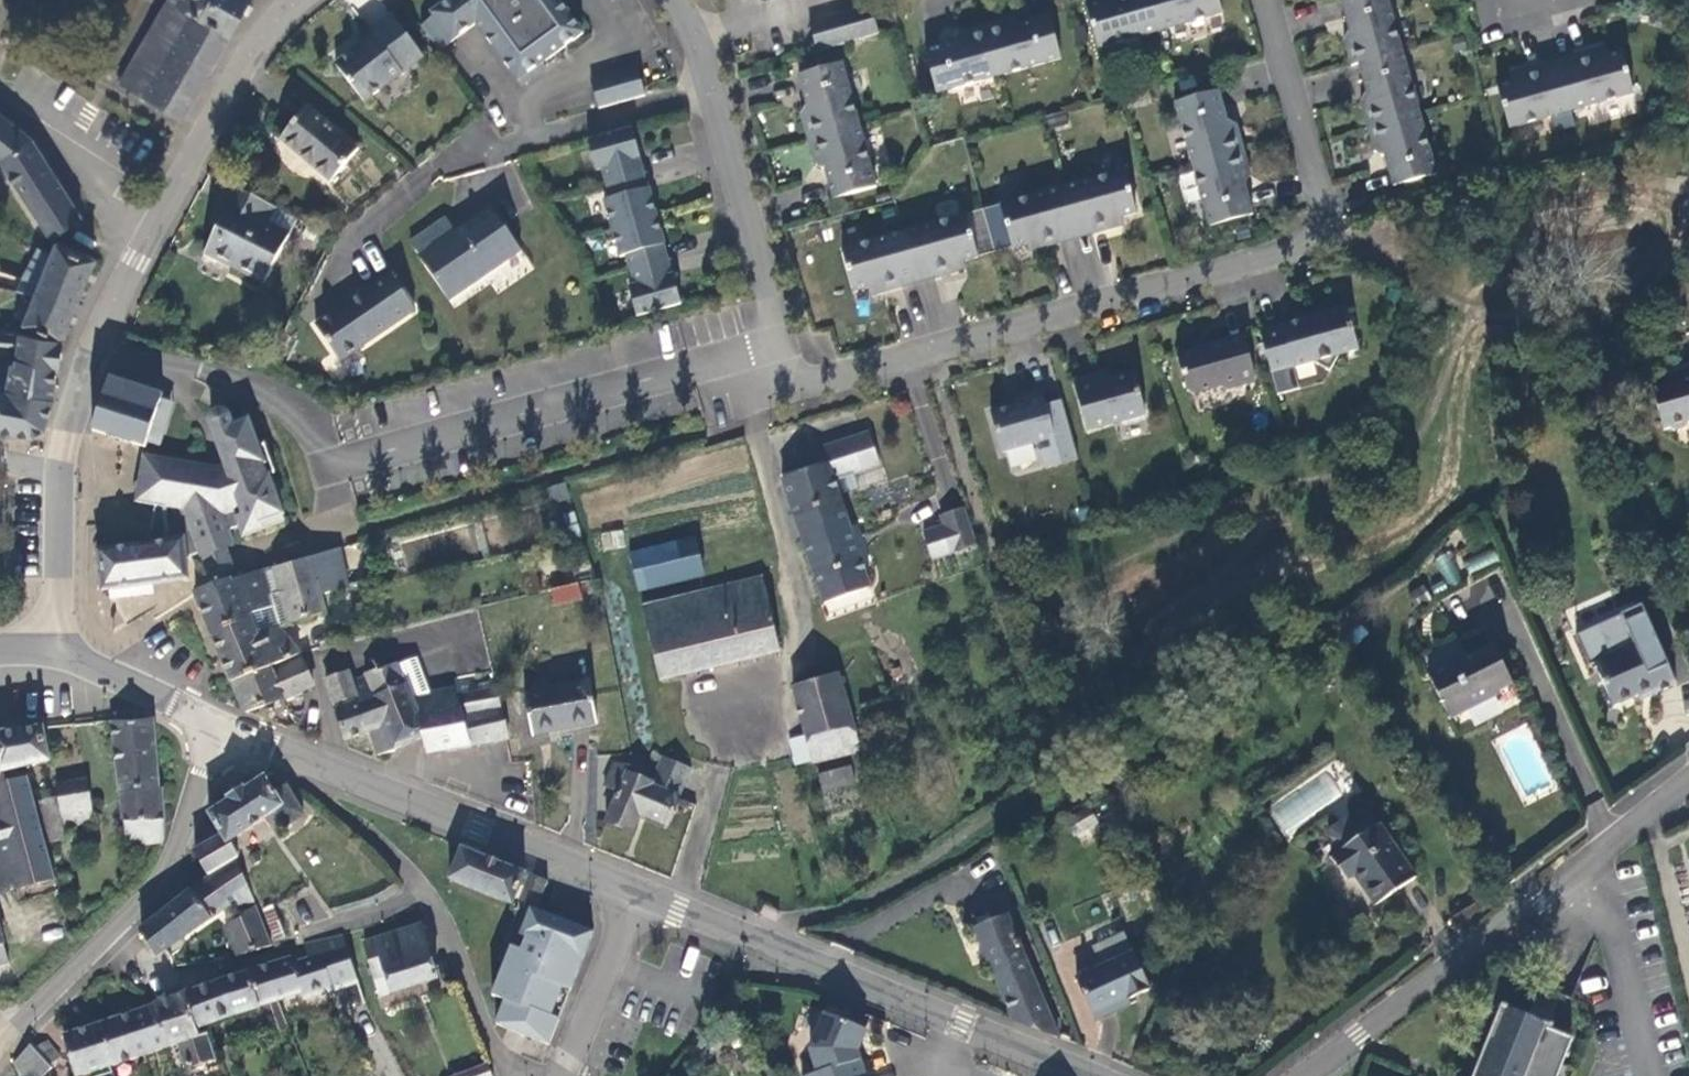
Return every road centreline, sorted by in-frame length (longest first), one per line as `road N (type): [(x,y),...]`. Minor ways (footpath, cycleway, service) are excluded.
road 1 (residential): [(670,0),(687,33),(791,385),(1336,250)]
road 2 (tertiary): [(1096,1075),(633,895)]
road 3 (residential): [(1294,1075),(1688,783)]
road 4 (tertiary): [(633,895),(215,725)]
road 5 (tertiary): [(89,342),(166,212),(238,62),(296,0)]
road 6 (residential): [(0,1048),(177,849),(215,725)]
road 7 (residential): [(89,342),(294,406),(316,476),(346,467)]
road 8 (tertiary): [(58,650),(63,460),(89,342)]
road 9 (residential): [(1336,250),(1272,0)]
road 10 (residential): [(633,895),(565,1075)]
road 11 (tertiary): [(215,725),(58,650)]

